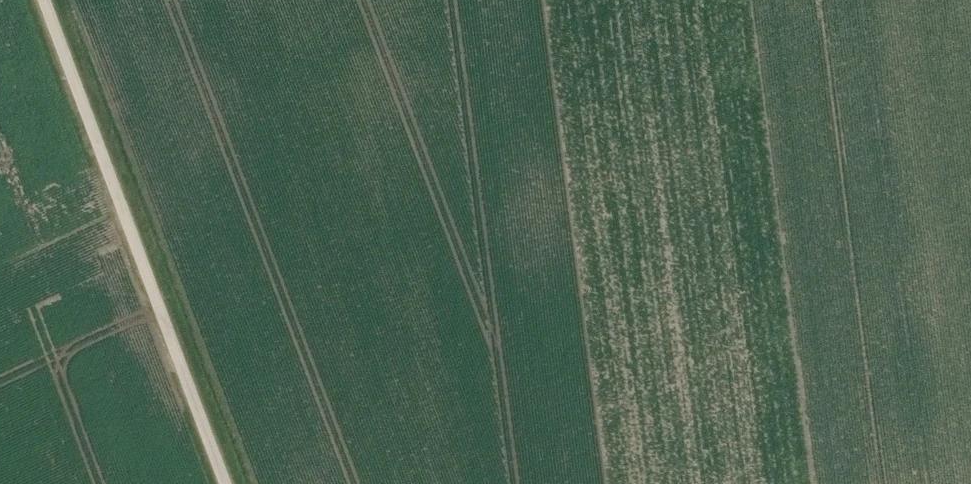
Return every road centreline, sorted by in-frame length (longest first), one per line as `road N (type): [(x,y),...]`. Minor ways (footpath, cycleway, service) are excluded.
road 1 (unclassified): [(228,483),(44,0)]

